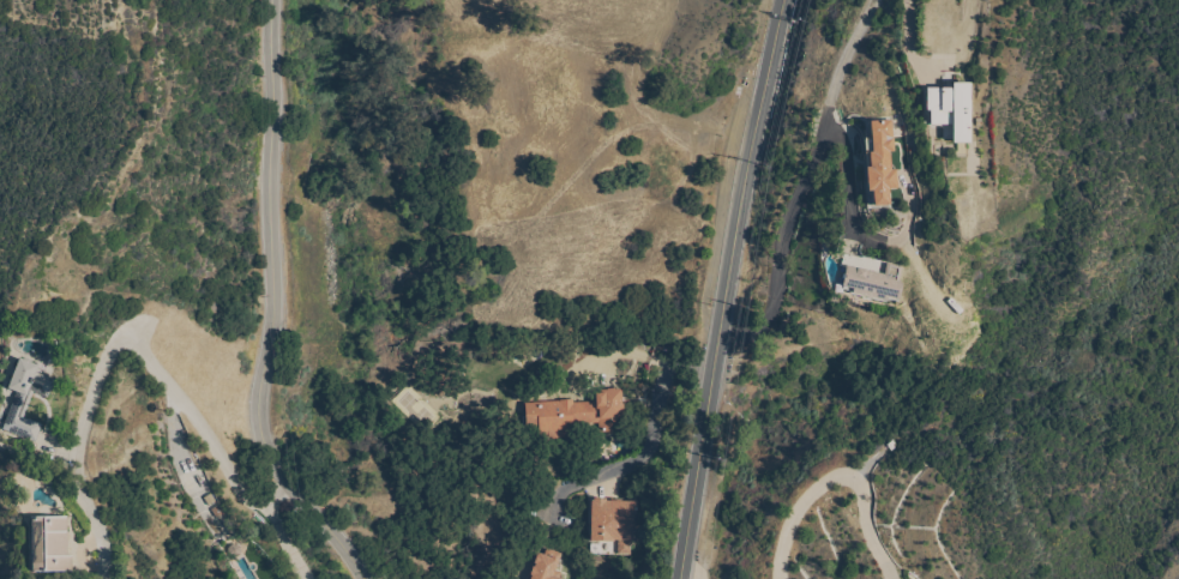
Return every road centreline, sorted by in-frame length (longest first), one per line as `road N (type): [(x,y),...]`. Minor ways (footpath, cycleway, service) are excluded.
road 1 (tertiary): [(366,578),(270,466),(264,394),(276,290),(276,0)]
road 2 (secondary): [(682,578),(734,231),(780,0)]

